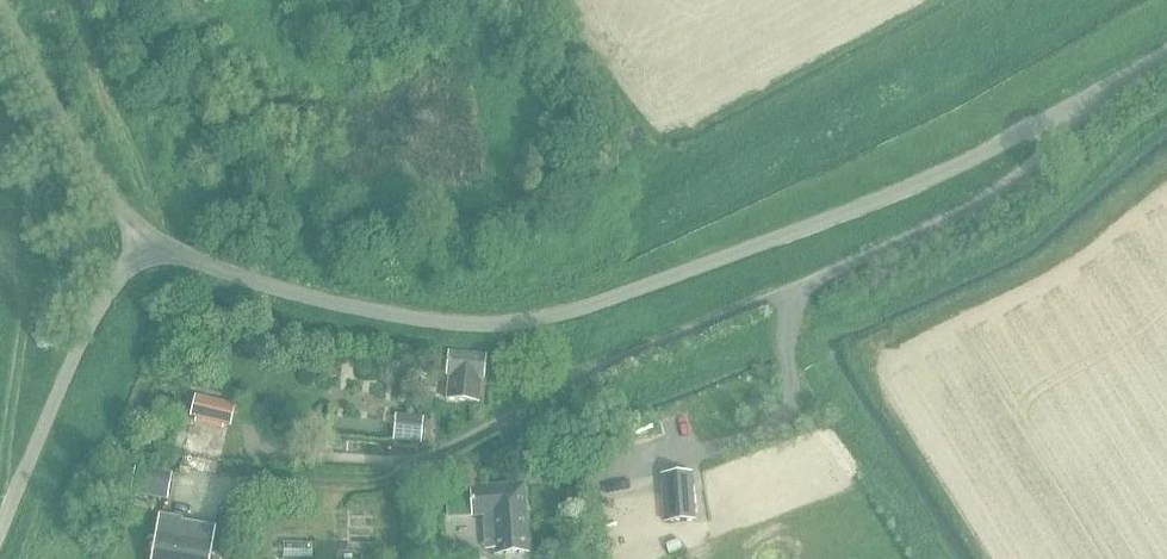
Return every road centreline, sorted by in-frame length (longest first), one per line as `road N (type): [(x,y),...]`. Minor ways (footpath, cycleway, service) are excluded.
road 1 (unclassified): [(143,245),(280,289),(387,312),(506,322),(613,295),(933,175),(1089,94)]
road 2 (residential): [(255,437),(277,454),(380,460),(459,438),(581,375),(840,266),(1010,183),(1078,118),(1089,94)]
road 3 (unclassified): [(0,529),(89,323),(143,245)]
road 4 (unclassified): [(143,245),(0,3)]

